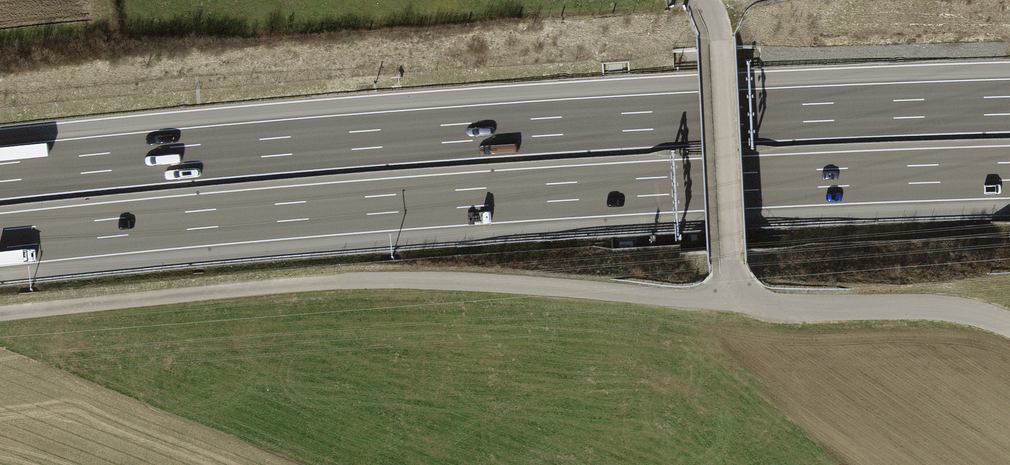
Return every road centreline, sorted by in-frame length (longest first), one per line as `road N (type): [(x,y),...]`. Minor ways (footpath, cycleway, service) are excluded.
road 1 (motorway): [(0,240),(562,192),(1009,172)]
road 2 (motorway): [(1009,106),(557,126),(0,173)]
road 3 (unclassified): [(734,302),(387,280),(0,314)]
road 4 (unclassified): [(1009,324),(922,307),(734,302)]
road 5 (unclassified): [(722,40),(733,260)]

